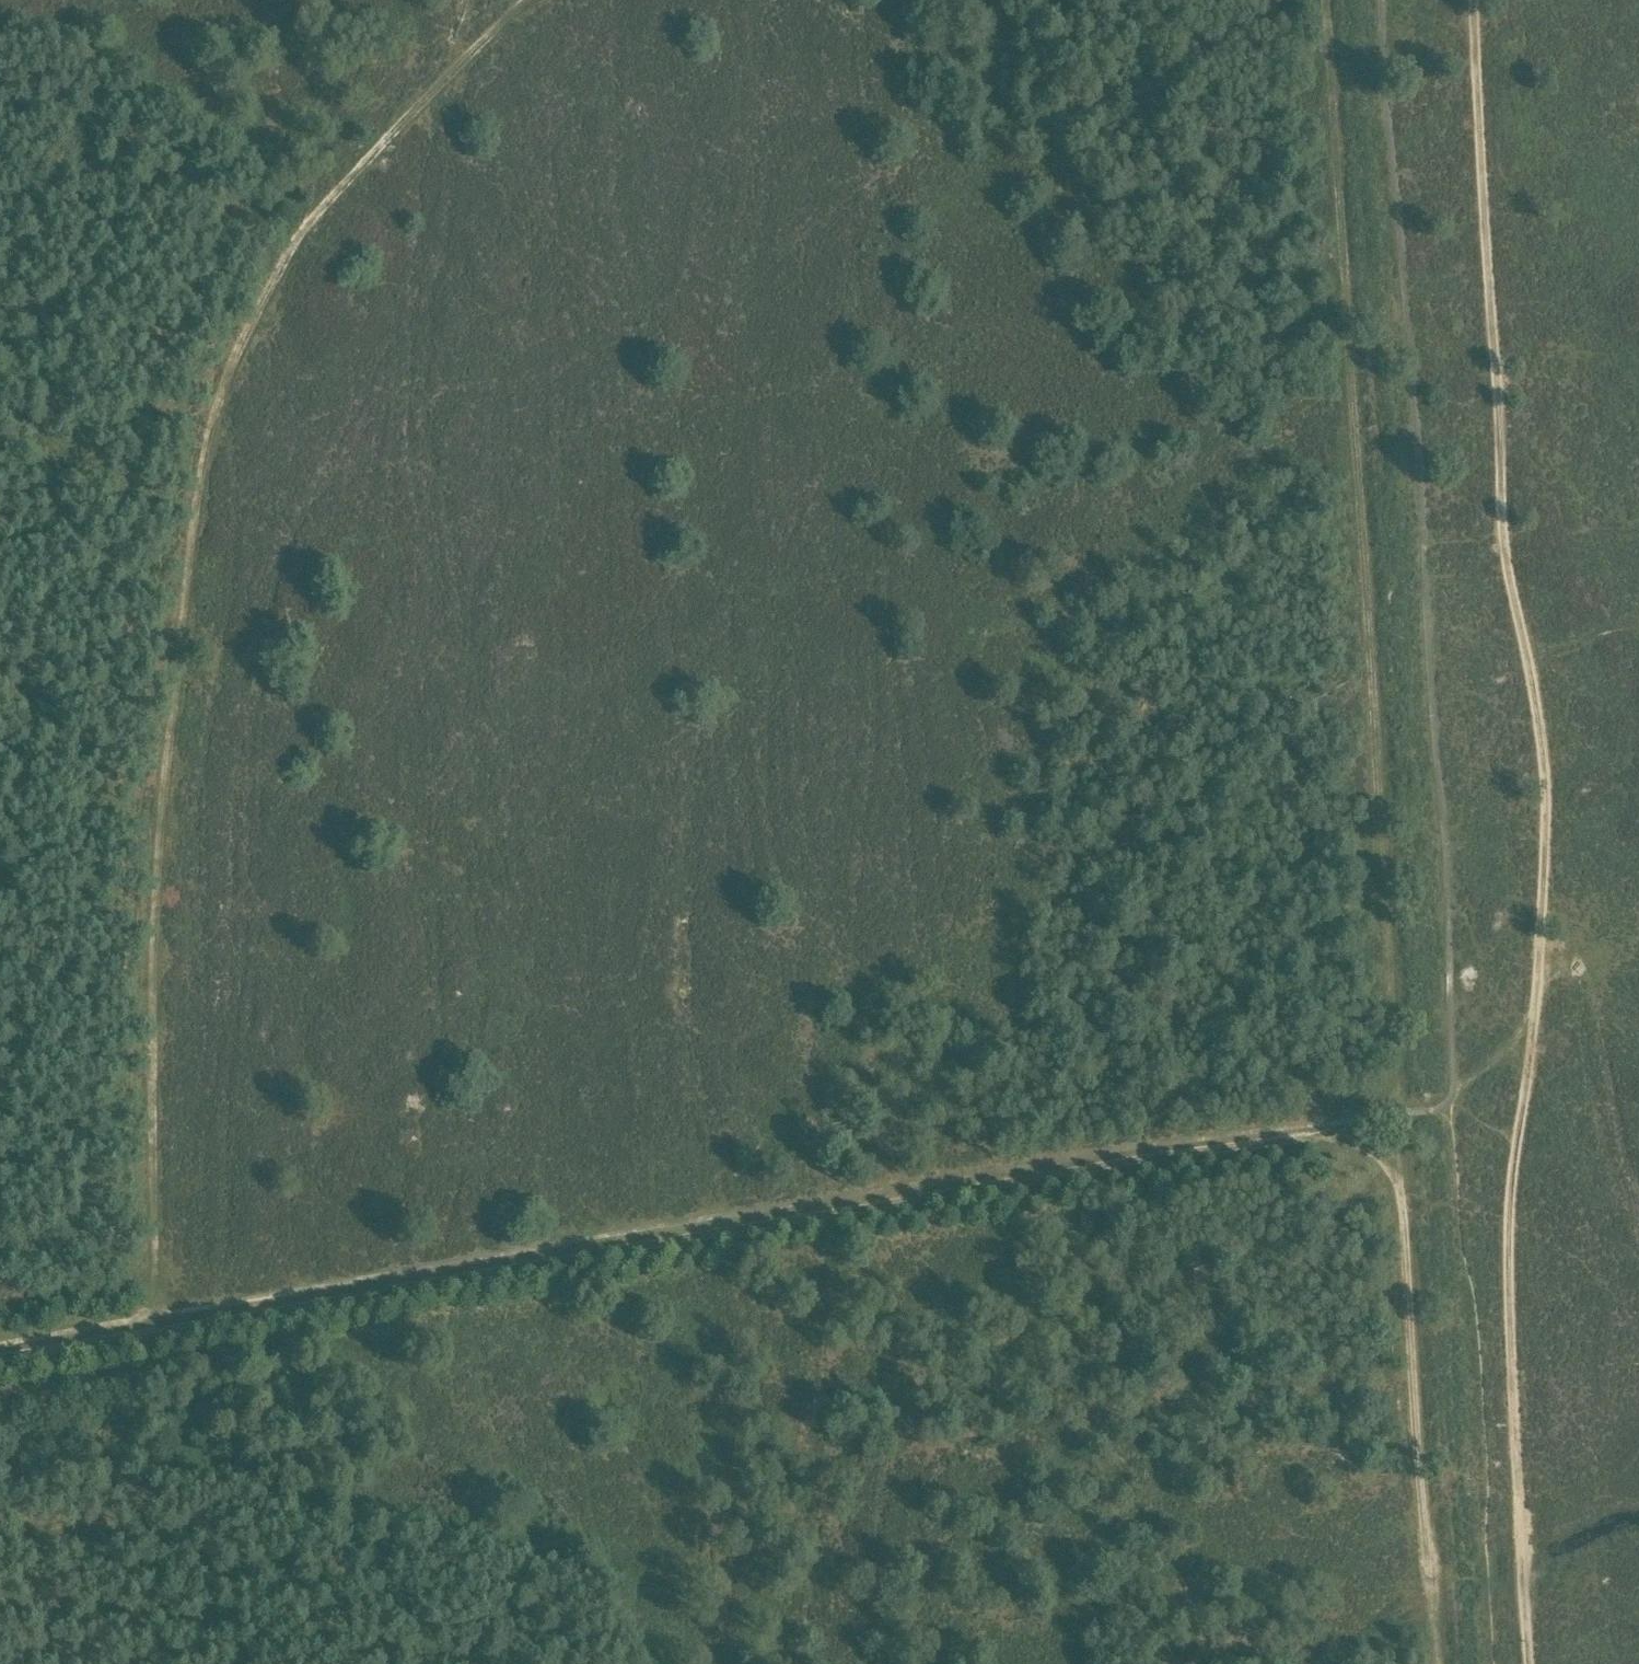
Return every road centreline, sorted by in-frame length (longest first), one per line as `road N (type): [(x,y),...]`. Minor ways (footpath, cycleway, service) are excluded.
road 1 (track): [(1322,0),(1437,1663)]
road 2 (track): [(0,1354),(1403,1117),(1443,1114),(1451,1123)]
road 3 (track): [(152,1326),(157,859),(210,424),(247,322),(294,242),(525,0)]
road 4 (track): [(1476,0),(1503,560),(1527,645),(1545,776),(1534,1028)]
road 5 (track): [(1534,1028),(1507,1204),(1530,1663)]

